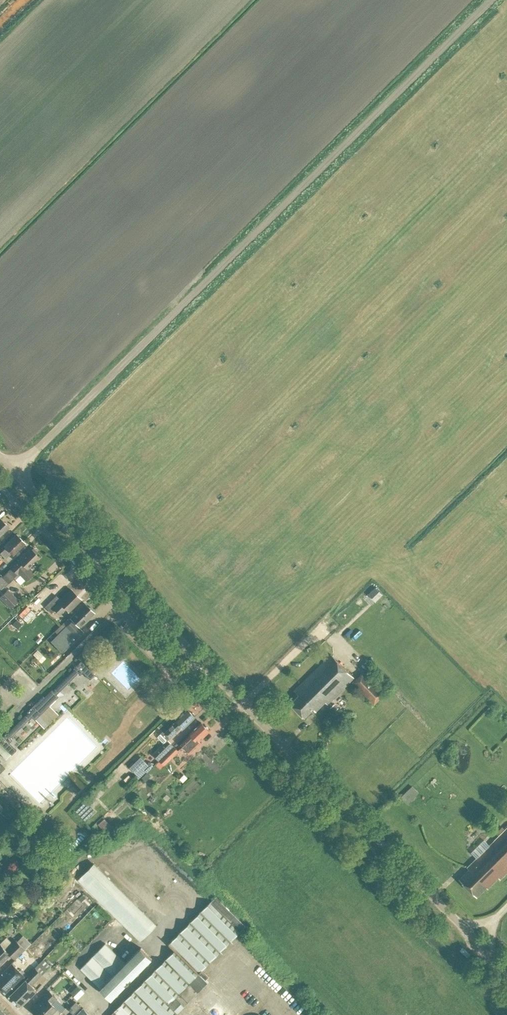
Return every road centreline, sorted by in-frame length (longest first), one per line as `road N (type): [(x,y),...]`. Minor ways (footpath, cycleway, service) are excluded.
road 1 (unclassified): [(17,472),(493,0)]
road 2 (residential): [(506,968),(245,703)]
road 3 (residential): [(245,703),(216,706),(0,486)]
road 4 (residential): [(245,703),(17,472)]

